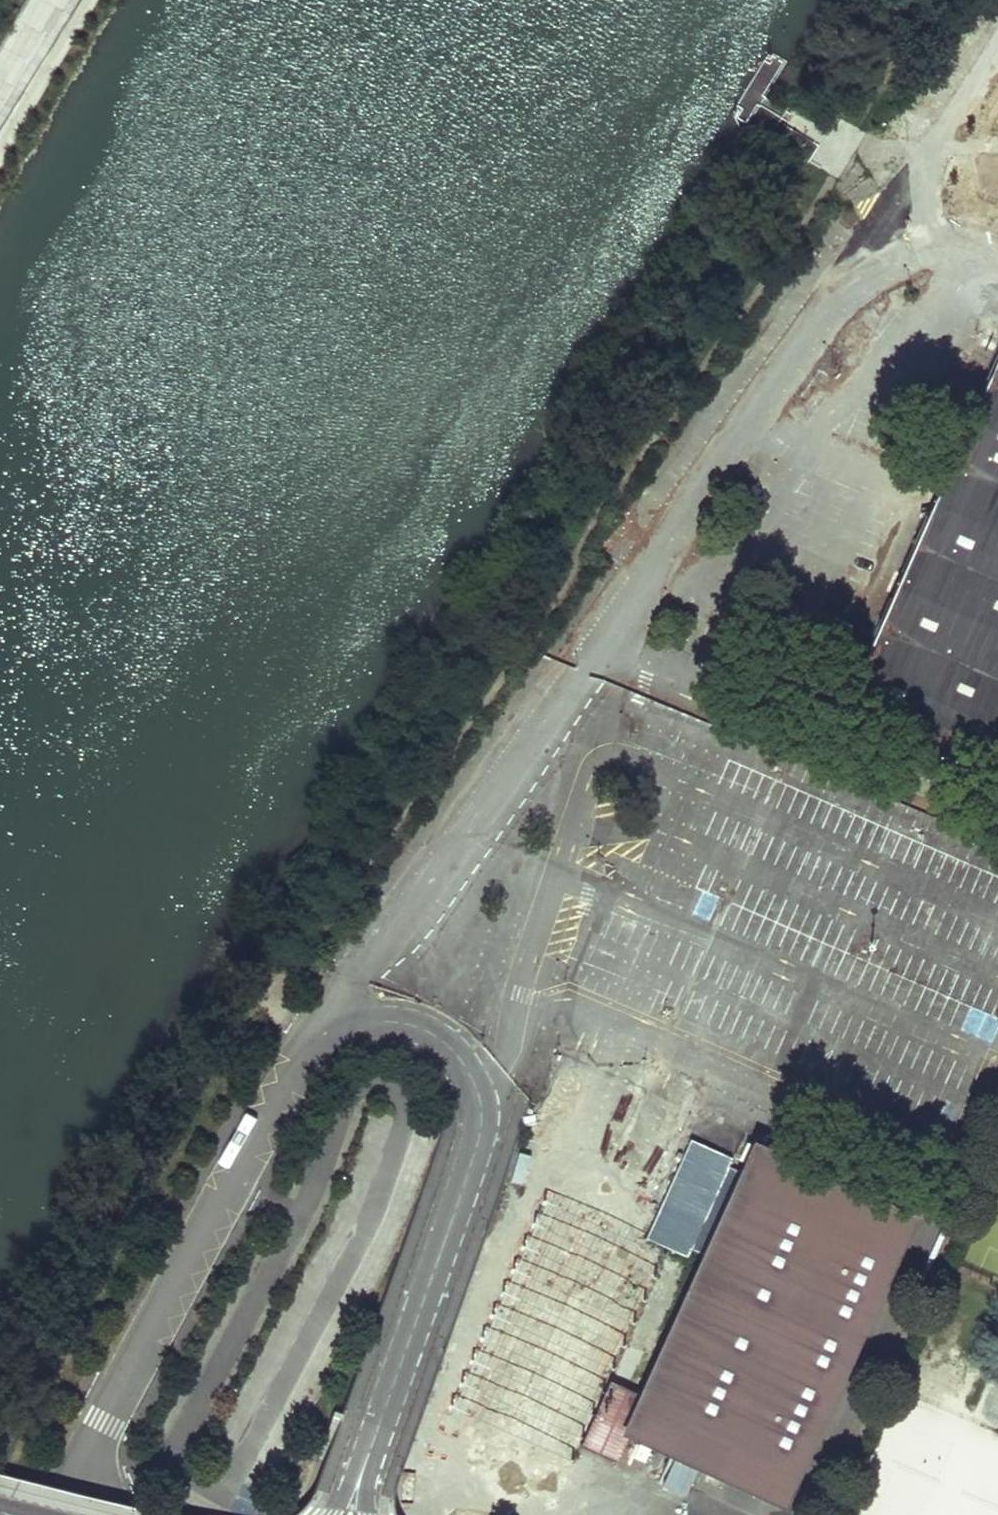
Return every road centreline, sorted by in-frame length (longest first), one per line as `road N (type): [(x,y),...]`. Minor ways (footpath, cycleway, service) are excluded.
road 1 (residential): [(473,1152),(478,1096),(464,1057),(435,1030),(387,1017),(313,1034),(58,1514)]
road 2 (secondary): [(376,1433),(473,1152)]
road 3 (unknown): [(876,139),(909,0)]

